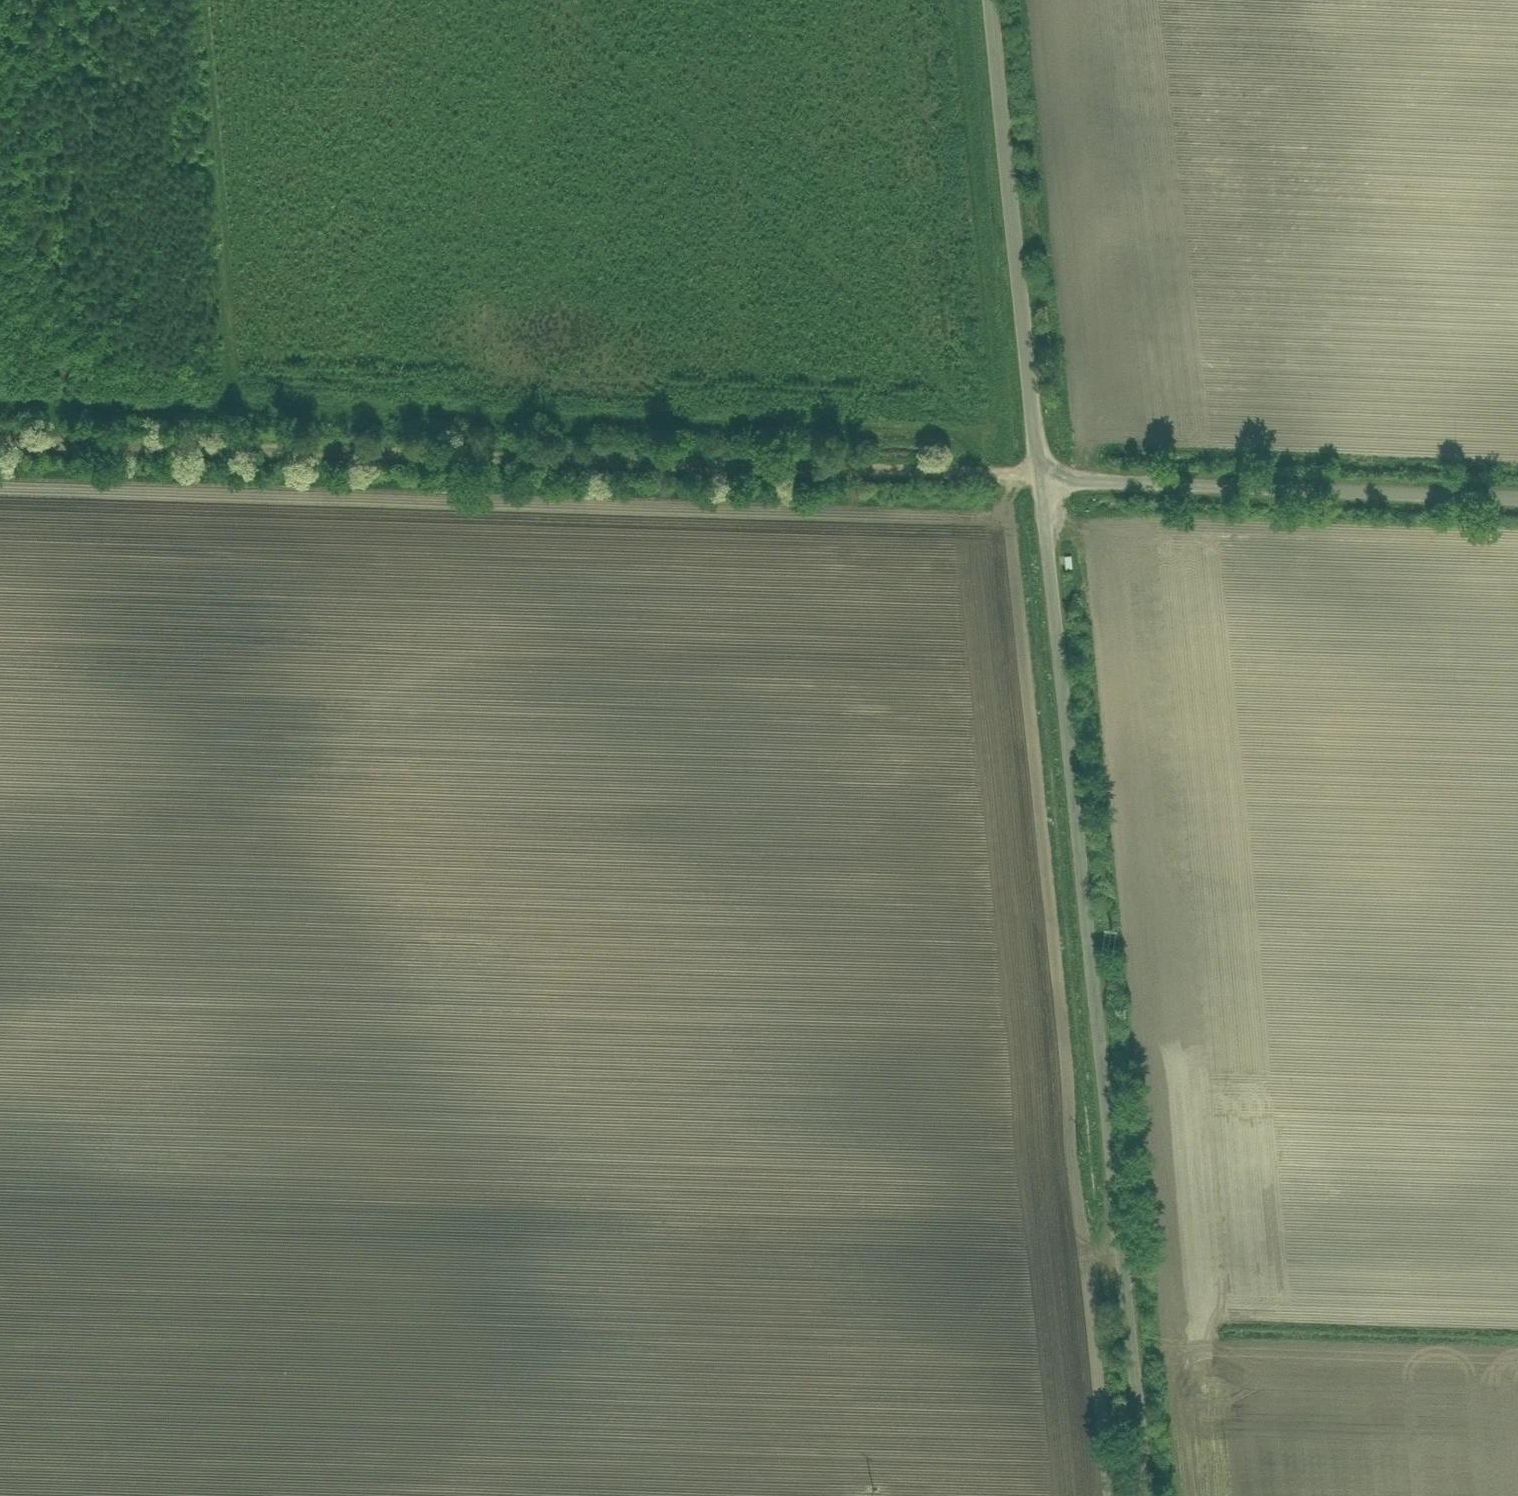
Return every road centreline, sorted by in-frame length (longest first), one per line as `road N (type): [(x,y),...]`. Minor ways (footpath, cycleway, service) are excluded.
road 1 (unclassified): [(0,441),(1039,478)]
road 2 (unclassified): [(1039,478),(1135,1495)]
road 3 (unclassified): [(991,0),(1039,478)]
road 4 (unclassified): [(1039,478),(1517,497)]

